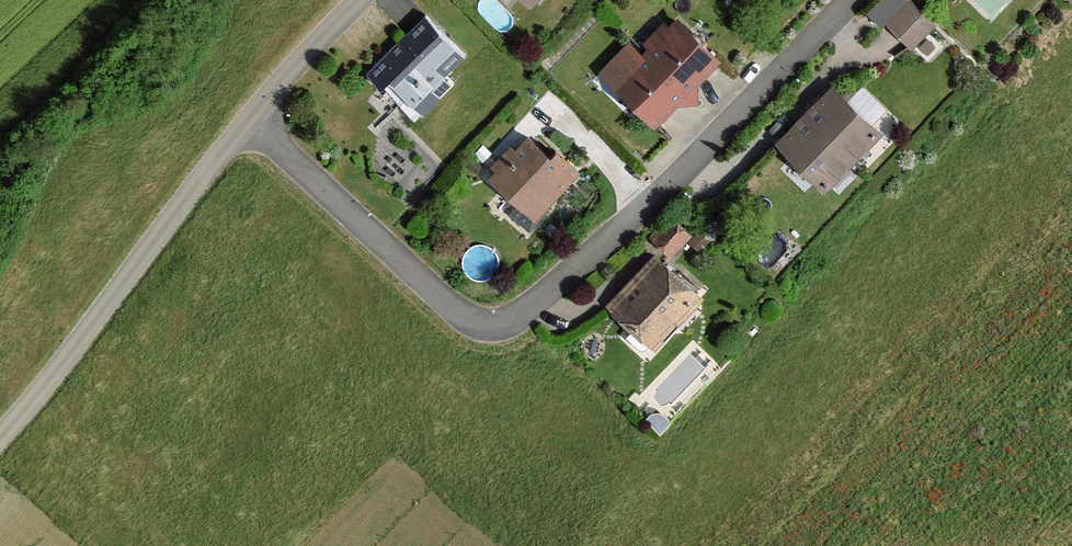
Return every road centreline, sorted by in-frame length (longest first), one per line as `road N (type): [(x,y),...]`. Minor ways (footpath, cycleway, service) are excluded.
road 1 (residential): [(248,114),(454,319),(514,320),(666,188),(850,0)]
road 2 (unclassified): [(0,432),(248,114)]
road 3 (unclassified): [(355,0),(248,114)]

